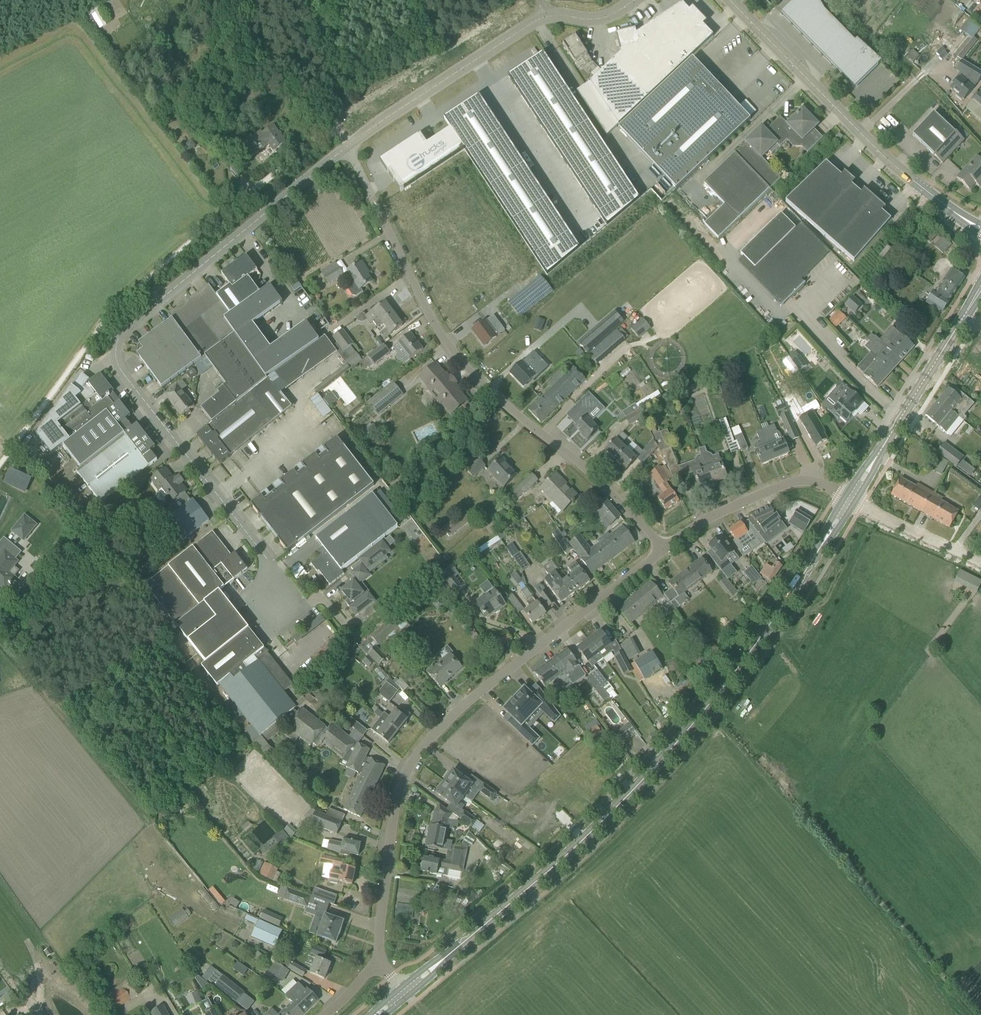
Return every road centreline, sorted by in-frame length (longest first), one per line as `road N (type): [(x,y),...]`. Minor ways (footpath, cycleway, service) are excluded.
road 1 (unclassified): [(304,604),(113,357),(128,326),(347,146)]
road 2 (tertiary): [(441,962),(563,856),(671,747),(742,664),(820,549)]
road 3 (unclassified): [(377,959),(394,817),(411,760),(473,696),(664,547)]
road 4 (unclassified): [(664,547),(454,352),(347,146)]
road 5 (unclassified): [(971,225),(882,155),(726,0)]
road 6 (track): [(150,815),(228,754),(226,739),(166,663),(133,664),(67,698)]
road 7 (unclassified): [(347,146),(545,15)]
road 8 (tertiary): [(872,463),(980,290)]
road 9 (unclassified): [(664,547),(778,485),(814,480),(844,498)]
road 10 (track): [(92,337),(113,308),(227,211)]
road 11 (track): [(0,462),(92,337),(118,337)]
road 12 (track): [(221,0),(319,94),(338,127)]
road 13 (residential): [(227,211),(318,136),(338,127),(347,146)]
road 14 (track): [(980,563),(860,507)]

